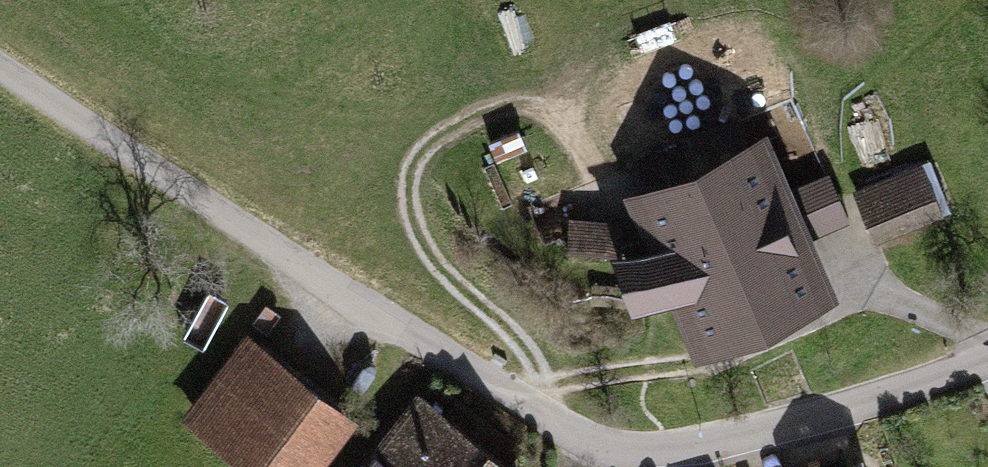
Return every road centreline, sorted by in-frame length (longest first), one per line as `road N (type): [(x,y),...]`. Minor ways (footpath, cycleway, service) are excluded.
road 1 (unclassified): [(0,67),(343,290),(603,442),(683,443),(987,358)]
road 2 (track): [(553,419),(526,349),(427,248),(410,199),(412,171),(425,151),(462,126),(527,107),(568,131),(607,211)]

